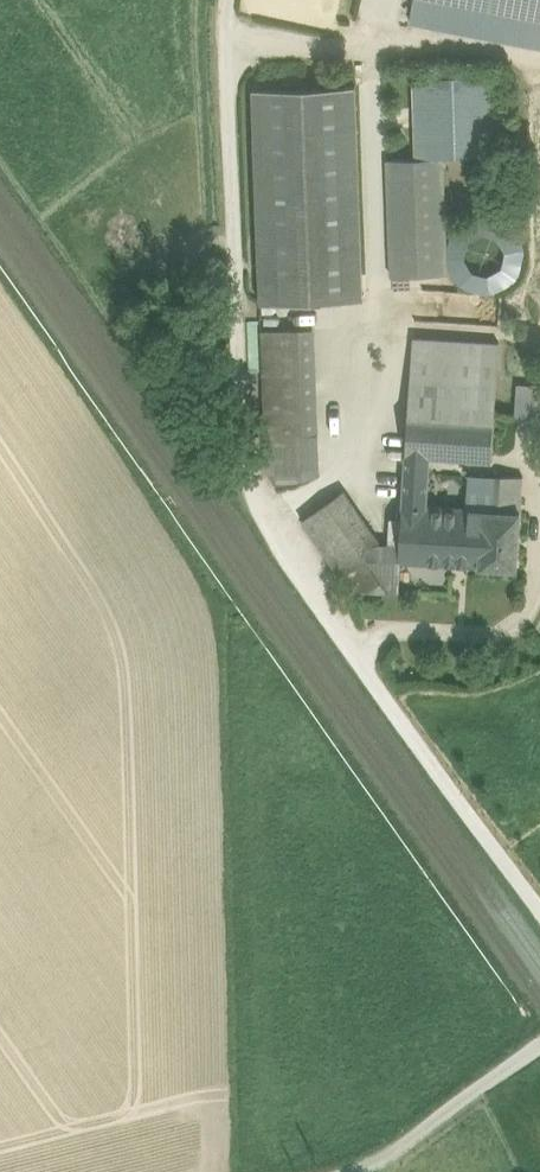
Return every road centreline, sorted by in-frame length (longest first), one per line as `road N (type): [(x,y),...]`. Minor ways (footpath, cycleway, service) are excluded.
road 1 (track): [(231,0),(246,476),(539,894)]
road 2 (unclassified): [(342,1171),(394,1159),(539,1045)]
road 3 (track): [(360,642),(492,631),(539,608)]

